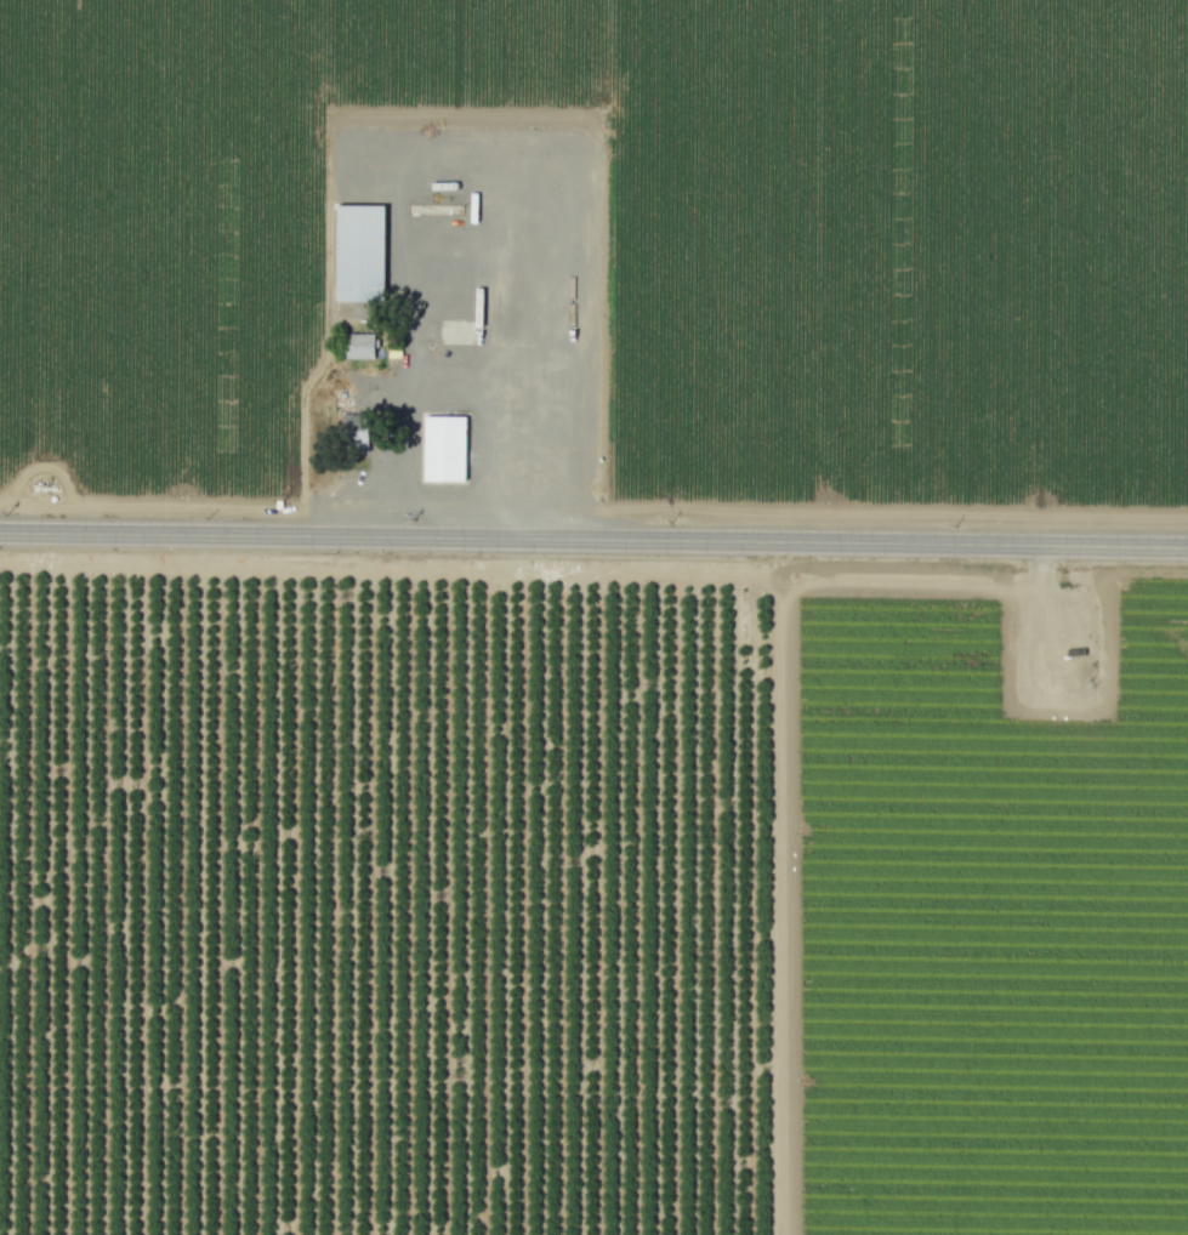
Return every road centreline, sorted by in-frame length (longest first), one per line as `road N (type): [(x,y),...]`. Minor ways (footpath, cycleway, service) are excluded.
road 1 (tertiary): [(0,532),(1187,547)]

